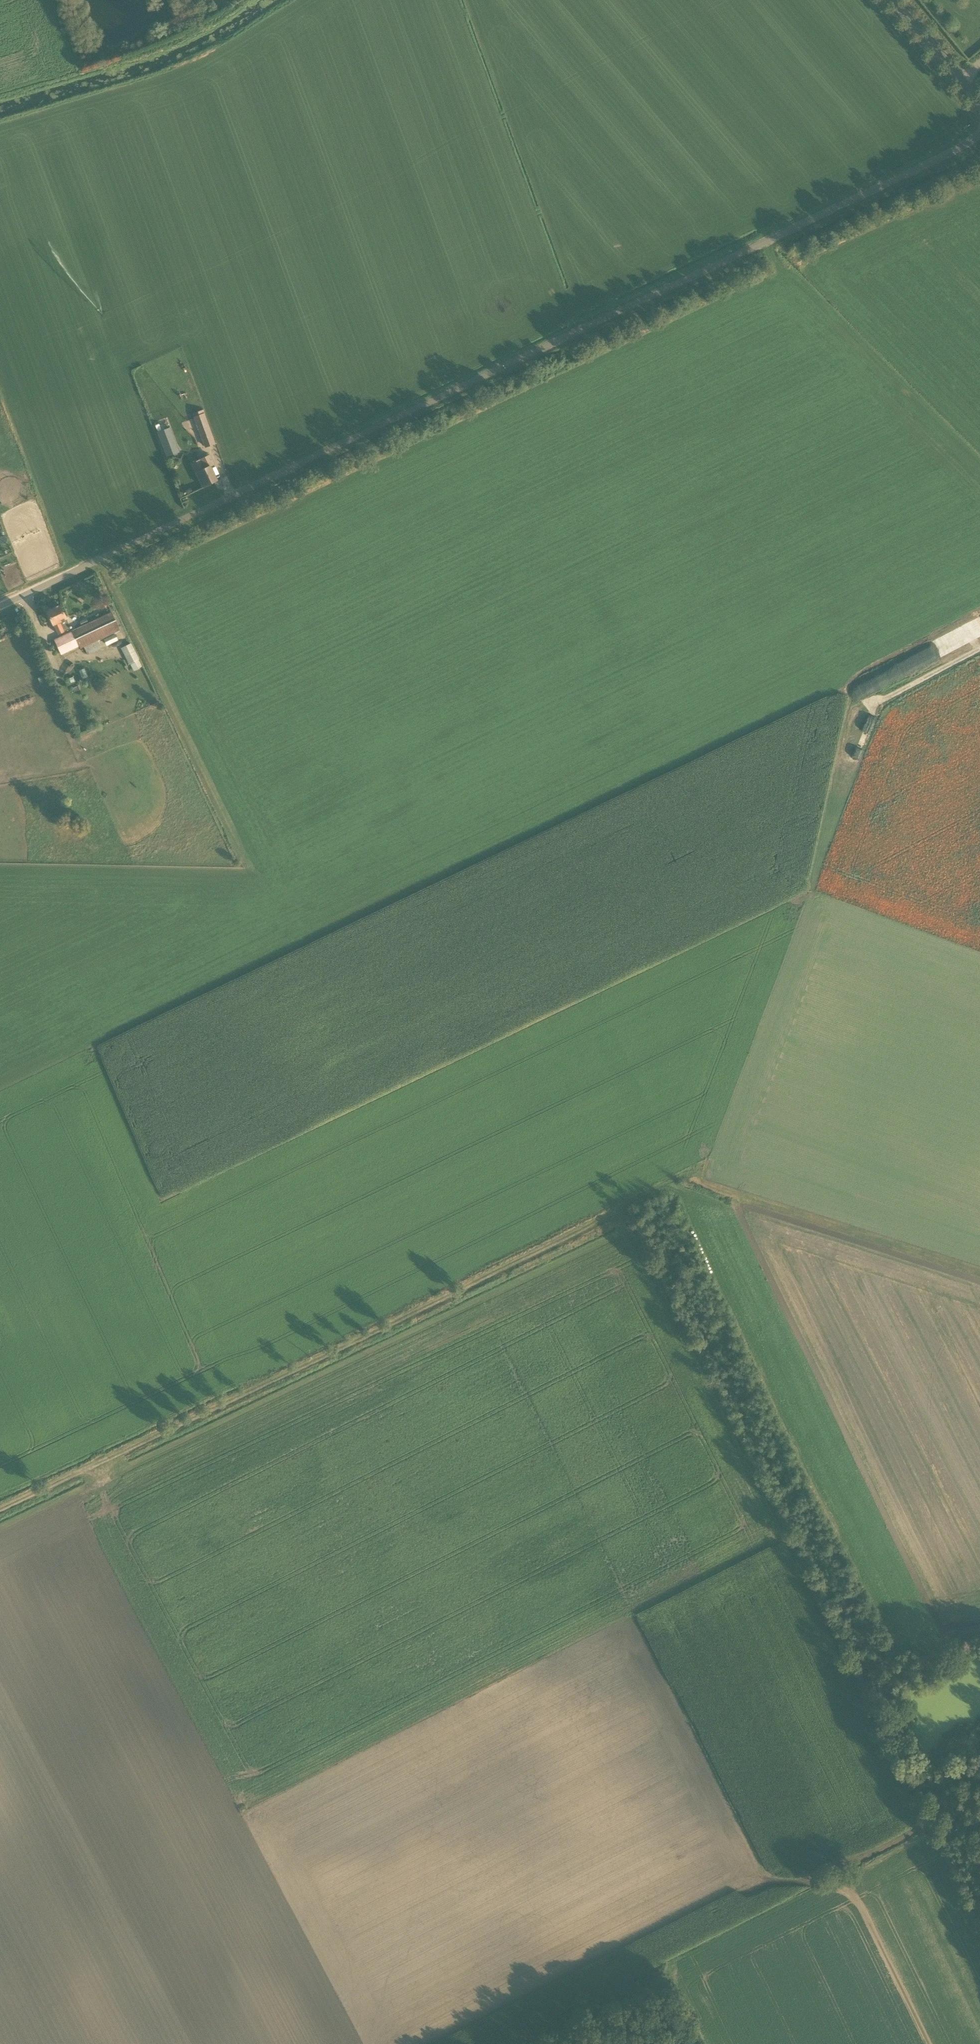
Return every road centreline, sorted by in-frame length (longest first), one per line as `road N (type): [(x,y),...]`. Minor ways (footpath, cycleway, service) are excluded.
road 1 (unclassified): [(979,128),(0,605)]
road 2 (track): [(612,1219),(0,1510)]
road 3 (unclassified): [(979,94),(899,0)]

